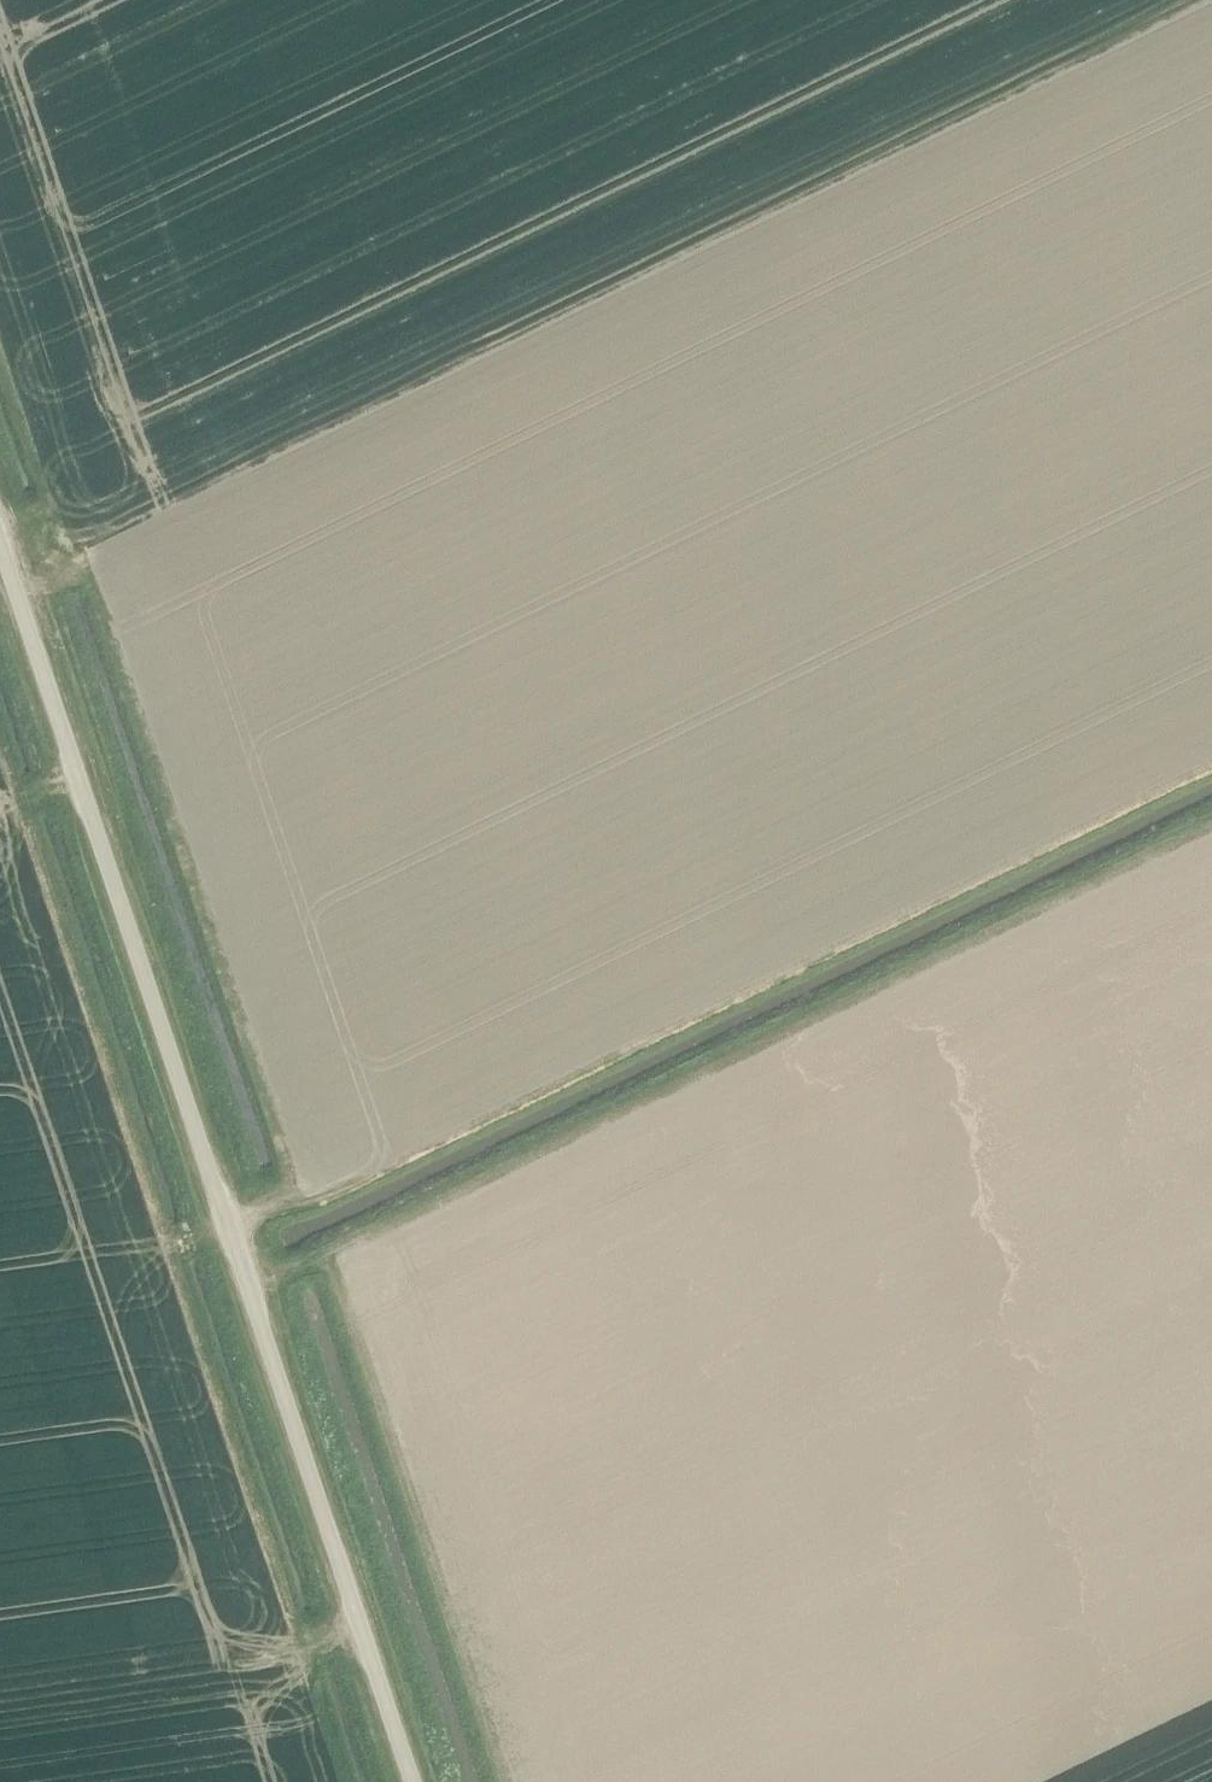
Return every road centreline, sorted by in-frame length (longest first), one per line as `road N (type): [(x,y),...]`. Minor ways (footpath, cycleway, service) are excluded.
road 1 (unclassified): [(414,1781),(0,539)]

